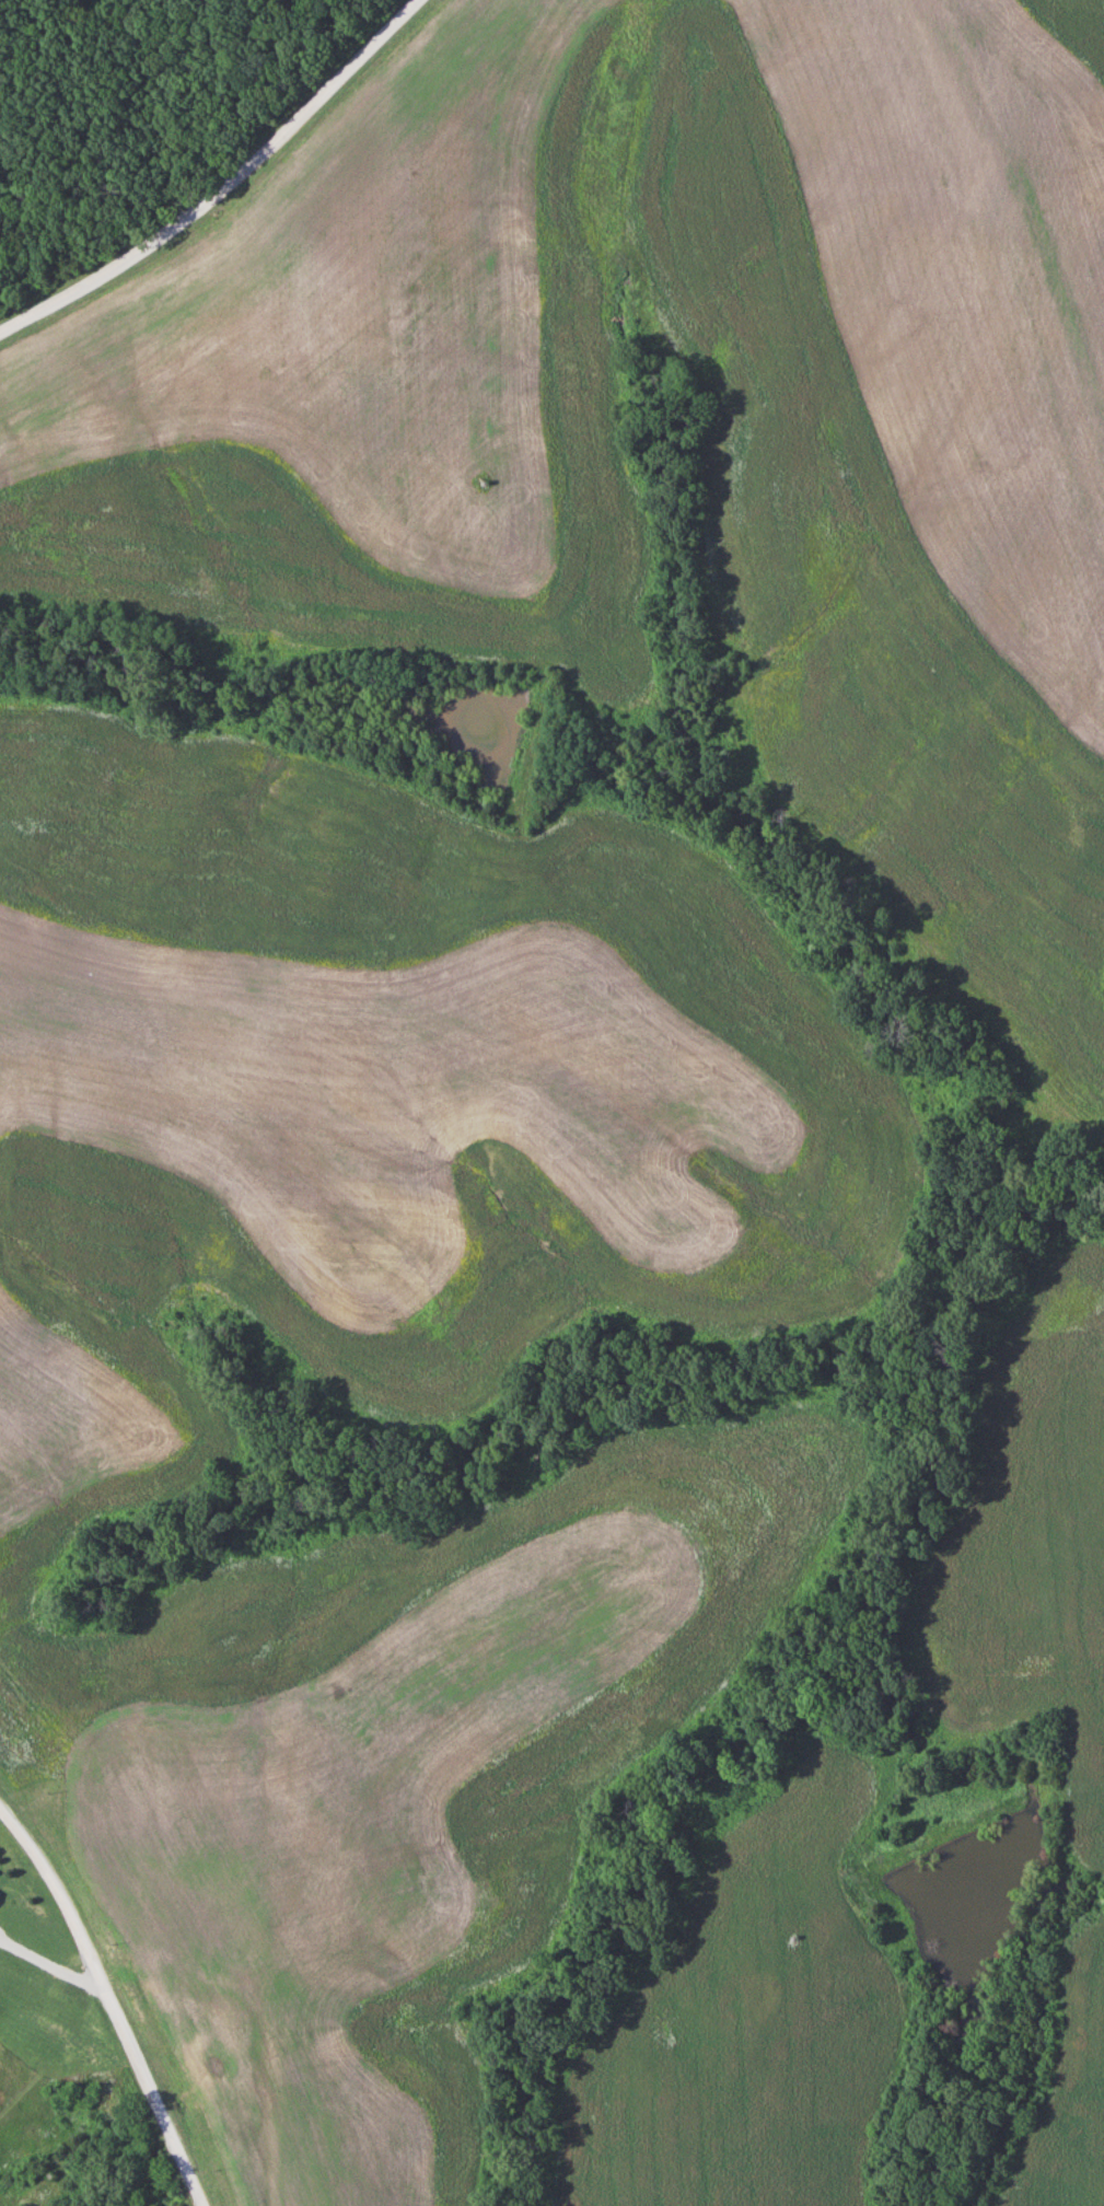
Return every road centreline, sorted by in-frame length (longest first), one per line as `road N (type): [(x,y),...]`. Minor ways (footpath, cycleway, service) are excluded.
road 1 (residential): [(0,332),(185,219),(418,0)]
road 2 (residential): [(206,2205),(73,1918),(0,1806)]

